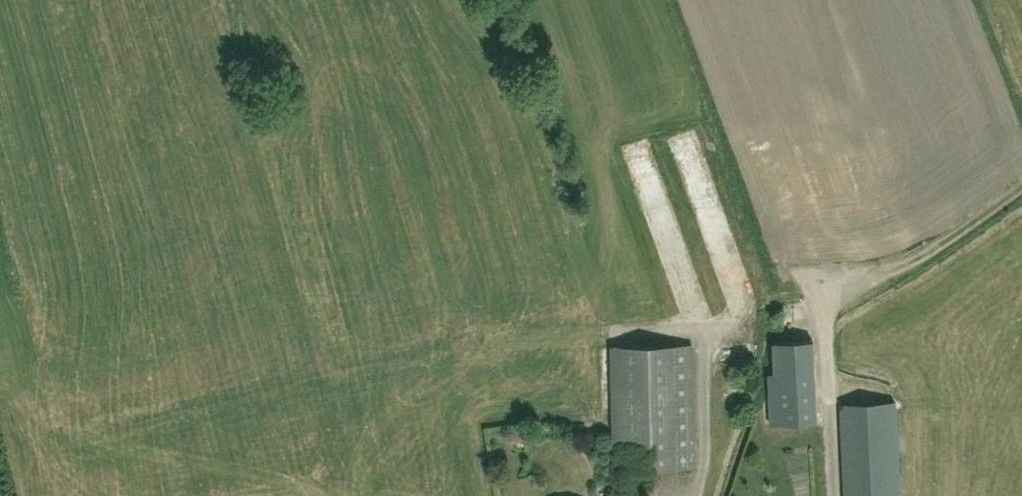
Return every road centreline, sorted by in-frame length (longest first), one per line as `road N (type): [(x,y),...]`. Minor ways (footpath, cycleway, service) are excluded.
road 1 (track): [(888,273),(1021,186)]

